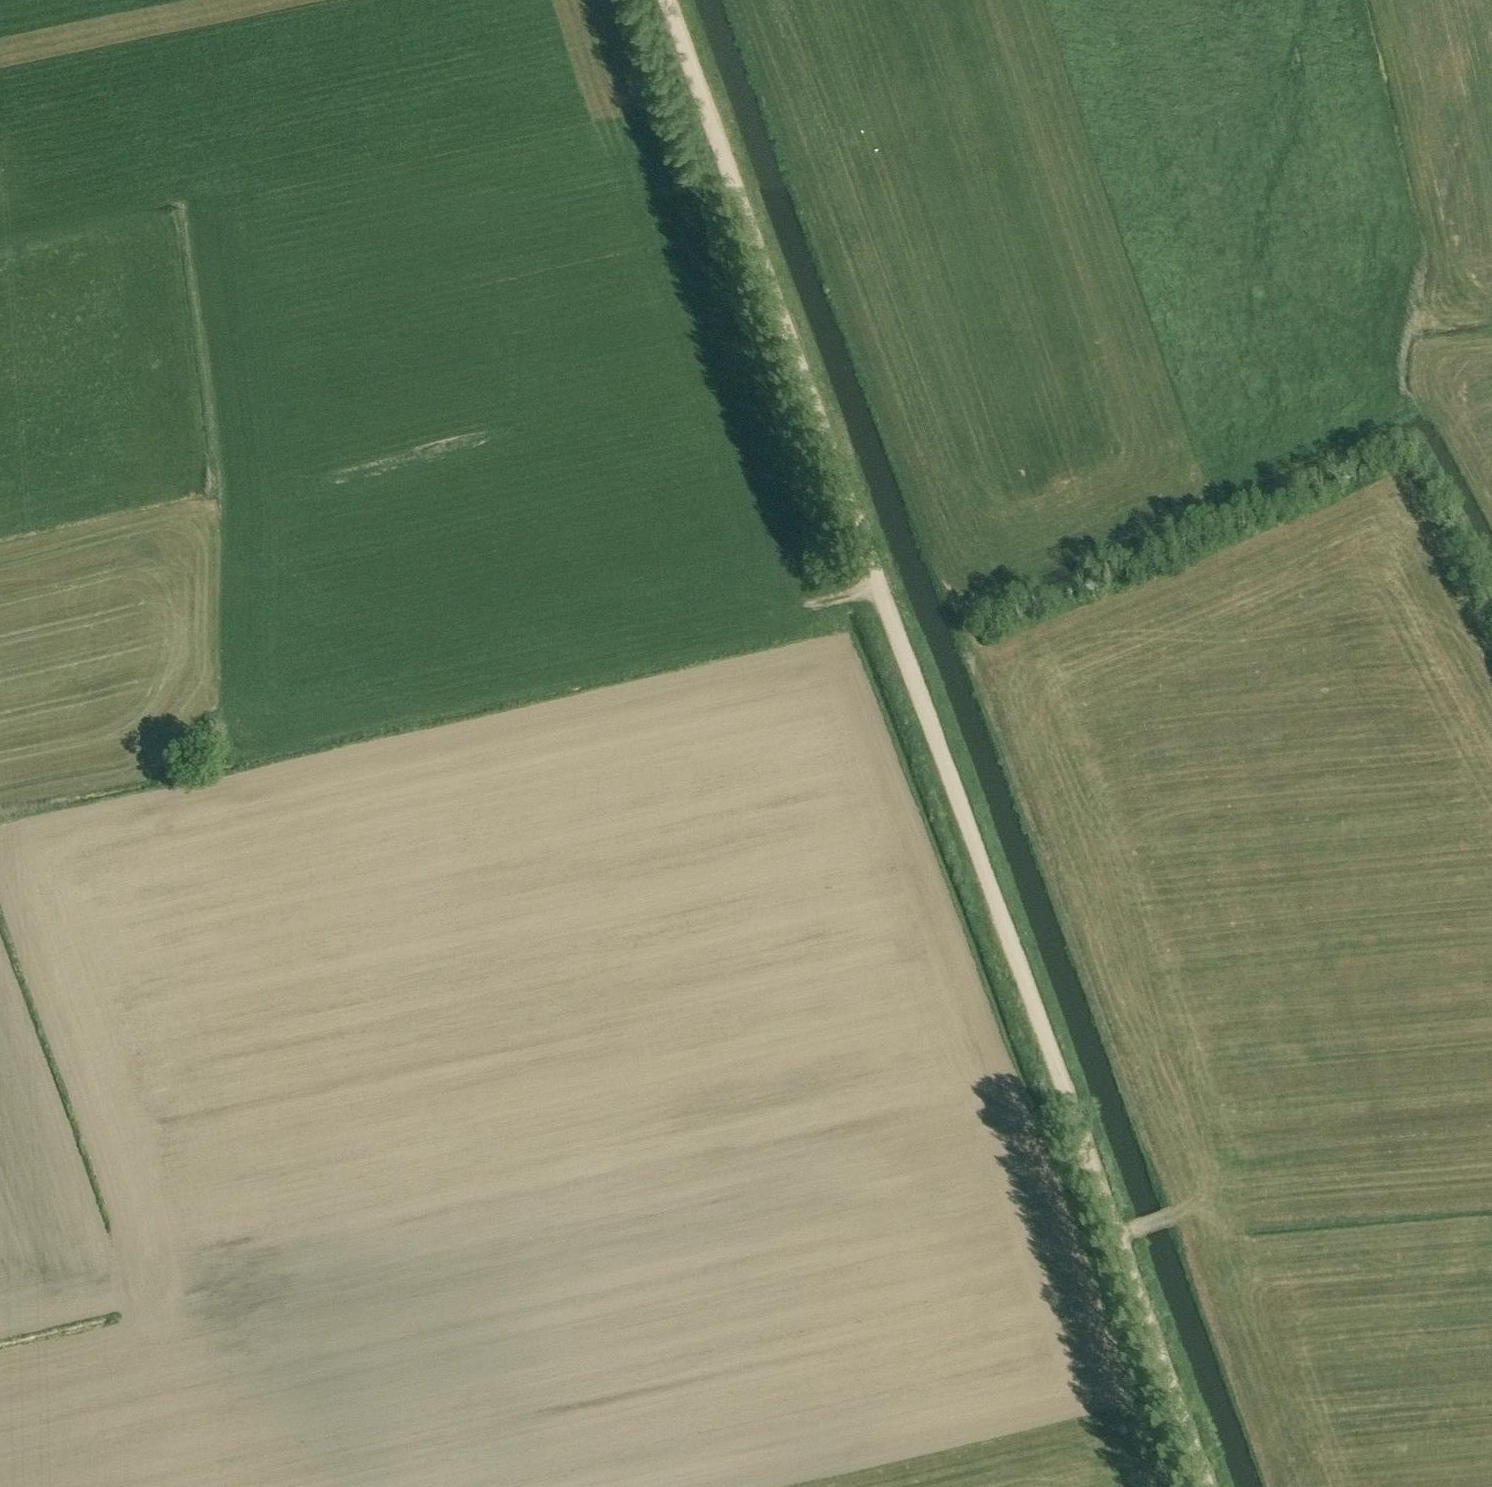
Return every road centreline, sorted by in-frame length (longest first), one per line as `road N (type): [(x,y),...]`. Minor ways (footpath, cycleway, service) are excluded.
road 1 (track): [(1209,1486),(658,0)]

